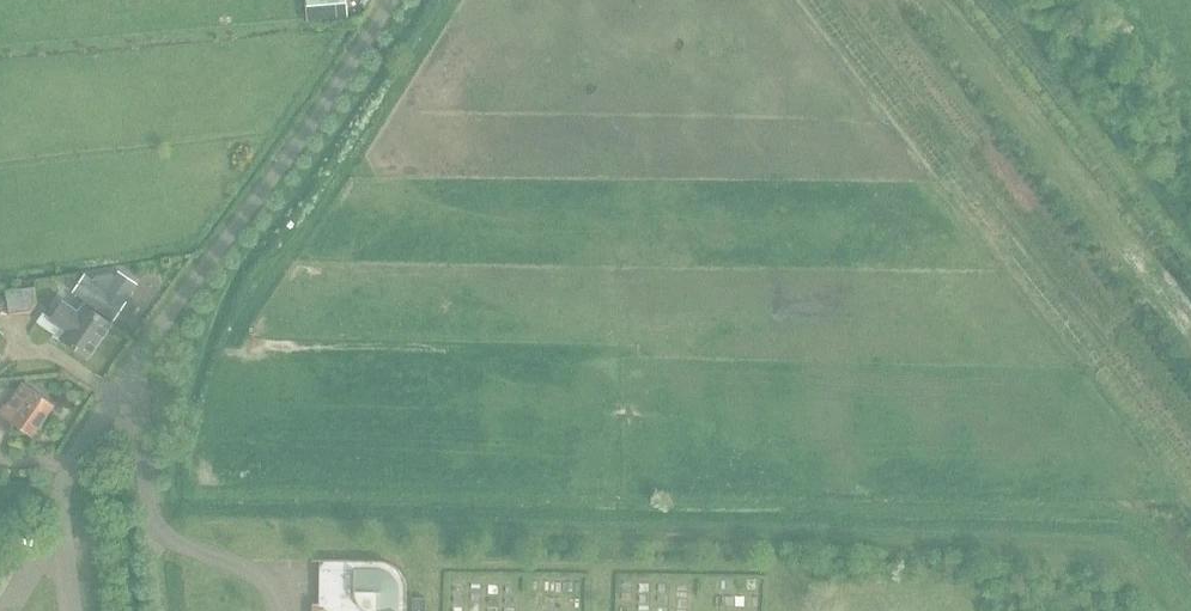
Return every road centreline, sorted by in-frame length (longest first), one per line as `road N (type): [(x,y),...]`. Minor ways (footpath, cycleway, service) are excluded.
road 1 (residential): [(109,410),(385,0)]

